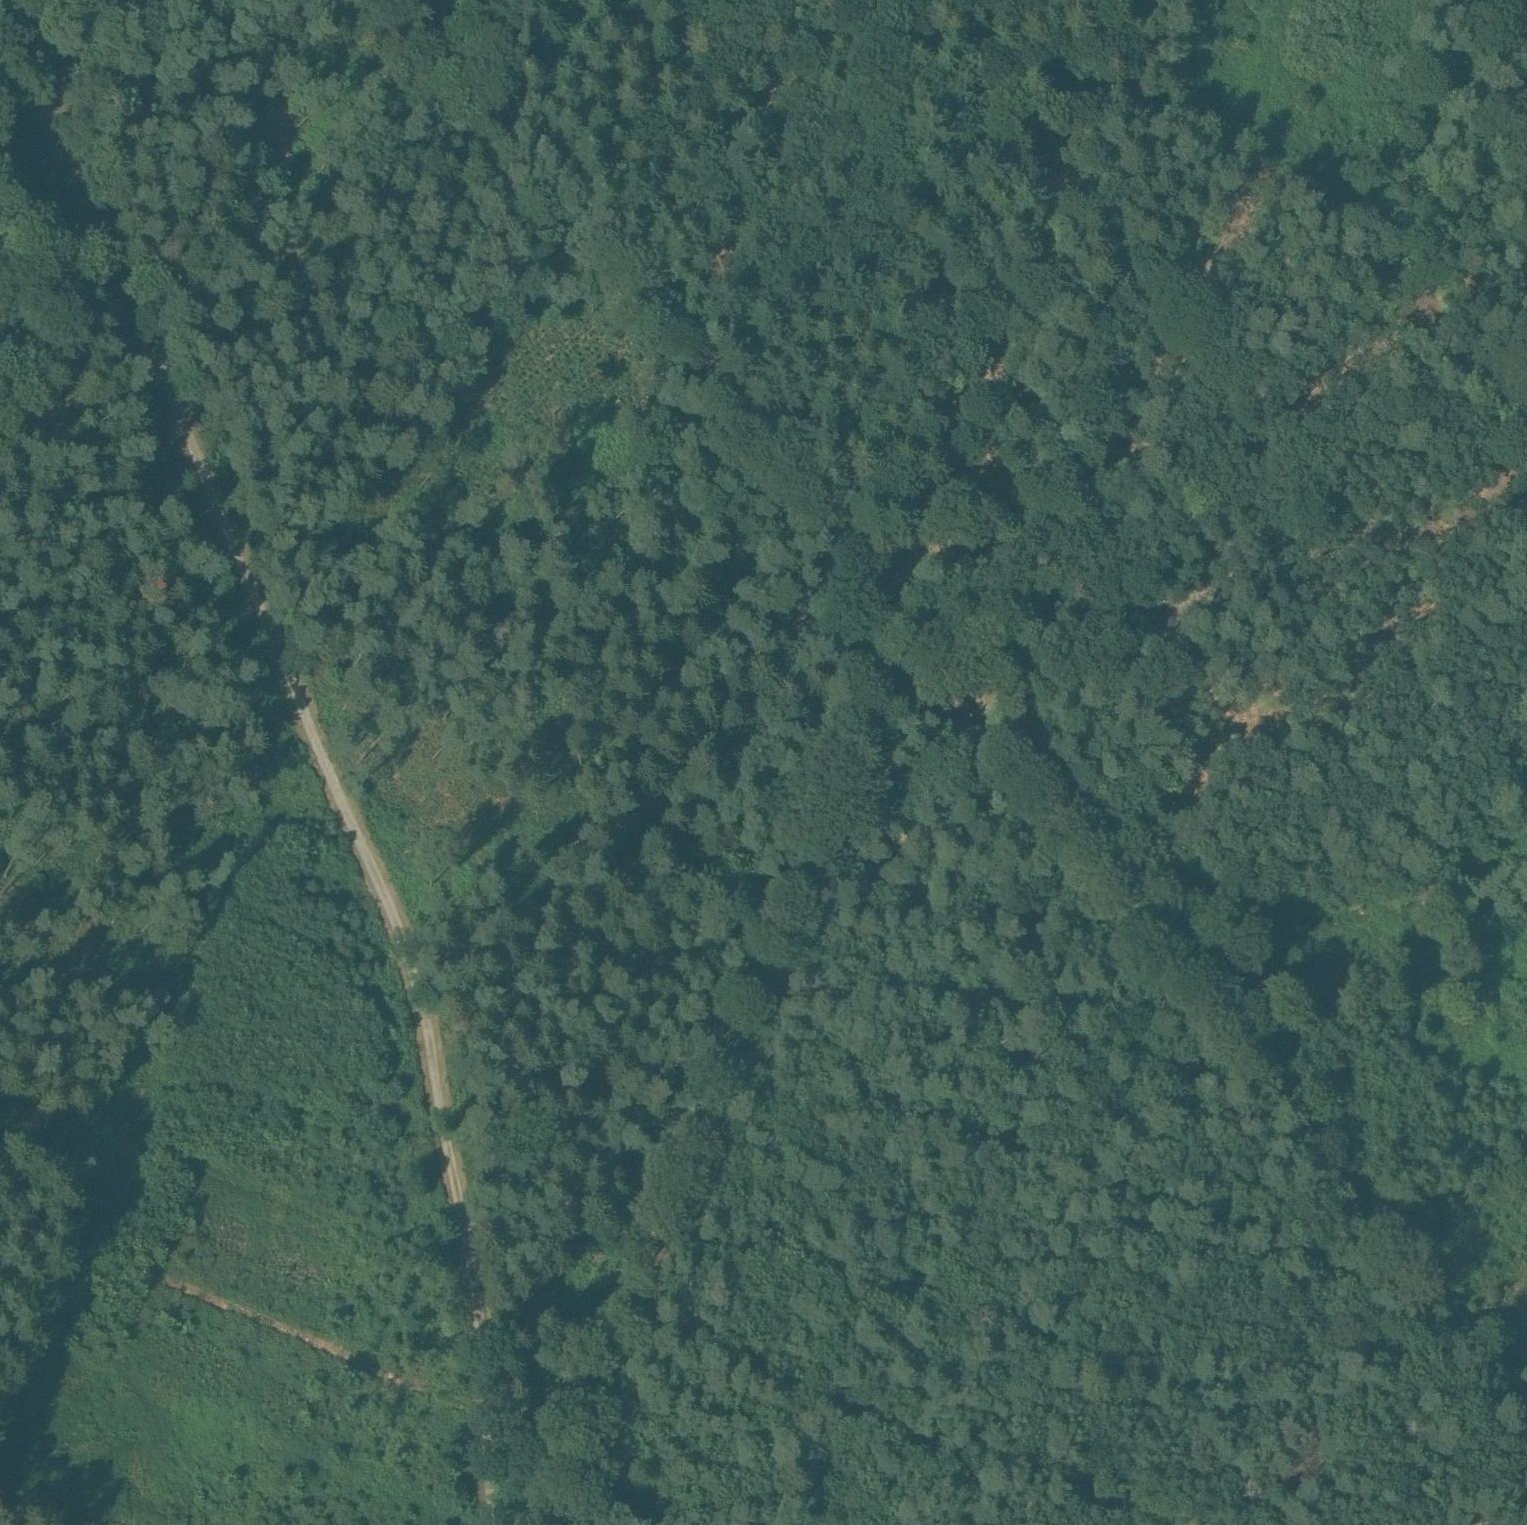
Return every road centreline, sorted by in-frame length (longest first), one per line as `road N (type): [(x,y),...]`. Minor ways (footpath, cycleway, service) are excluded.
road 1 (track): [(526,1524),(1132,0)]
road 2 (track): [(491,1524),(480,1319),(427,1024),(394,917),(15,12),(2,0)]
road 3 (track): [(1283,1524),(1469,1342)]

